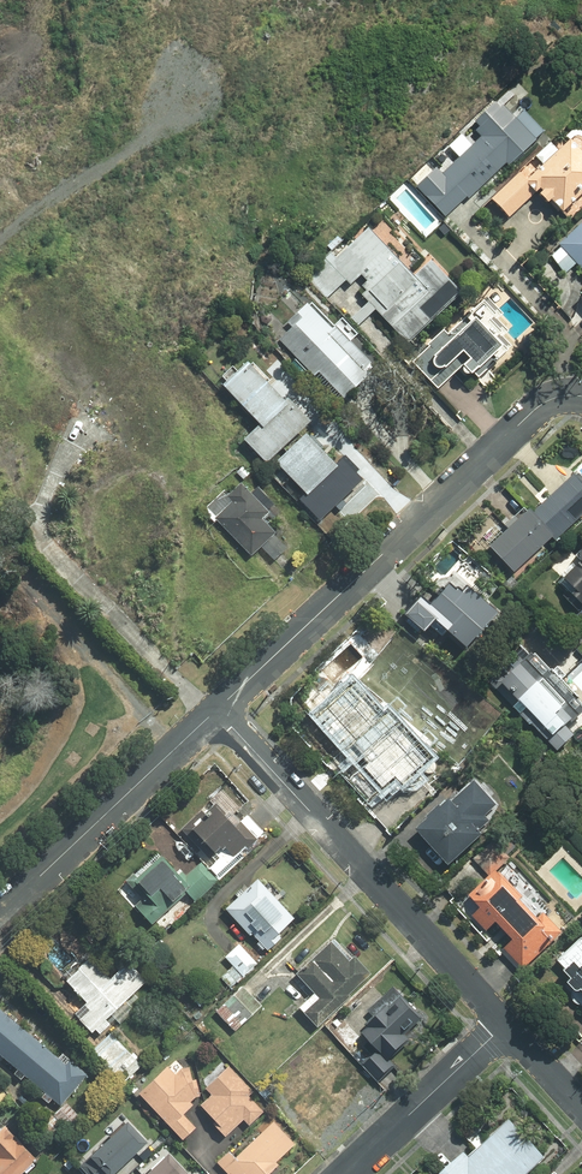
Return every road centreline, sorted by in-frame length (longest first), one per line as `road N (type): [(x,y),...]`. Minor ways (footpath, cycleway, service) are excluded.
road 1 (residential): [(570,395),(539,410),(217,709)]
road 2 (residential): [(504,1024),(217,709)]
road 3 (residential): [(217,709),(0,913)]
road 4 (track): [(174,749),(0,547)]
road 5 (track): [(0,237),(181,90)]
road 6 (residential): [(346,1173),(504,1024)]

